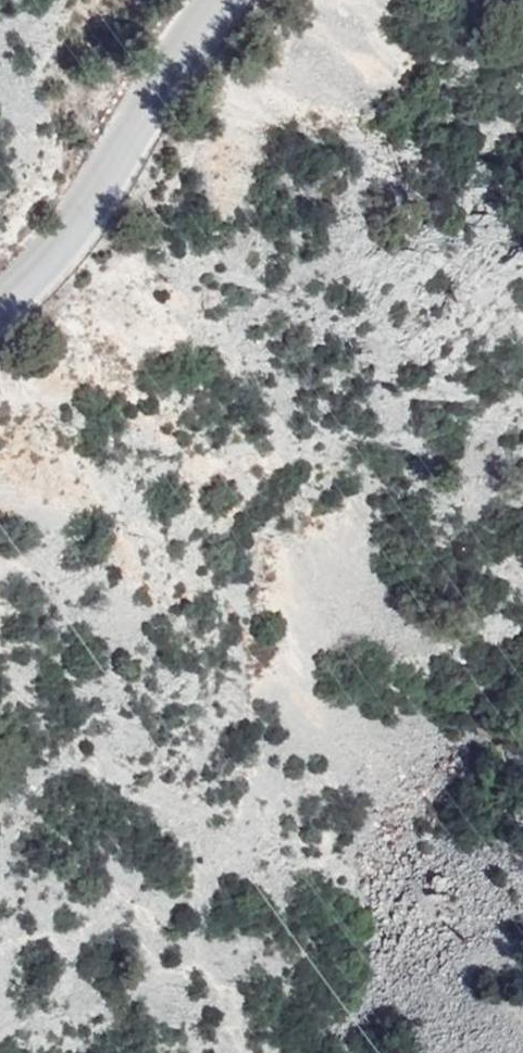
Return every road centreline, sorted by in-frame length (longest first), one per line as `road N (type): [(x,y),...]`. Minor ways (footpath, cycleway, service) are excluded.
road 1 (tertiary): [(210,0),(71,235),(0,309)]

